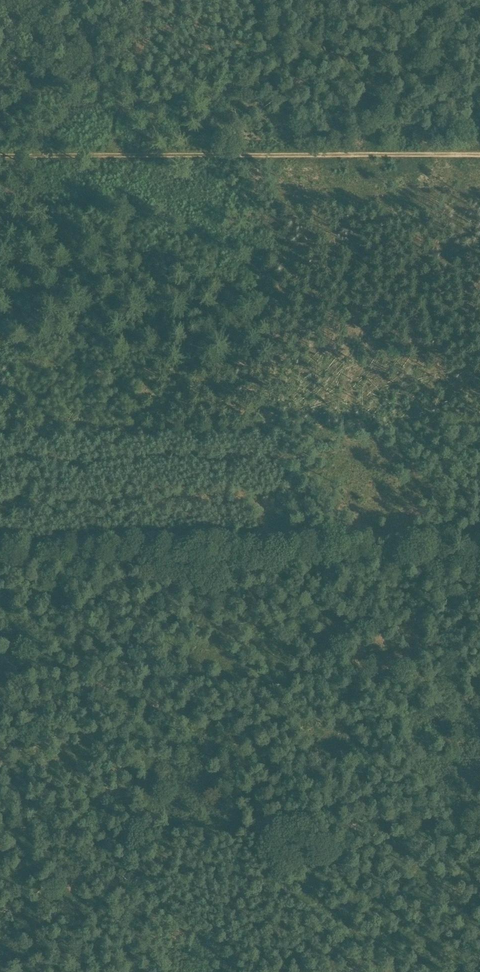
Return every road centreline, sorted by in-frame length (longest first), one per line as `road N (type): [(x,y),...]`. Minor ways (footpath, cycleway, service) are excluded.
road 1 (track): [(0,560),(479,554)]
road 2 (track): [(0,160),(479,155)]

